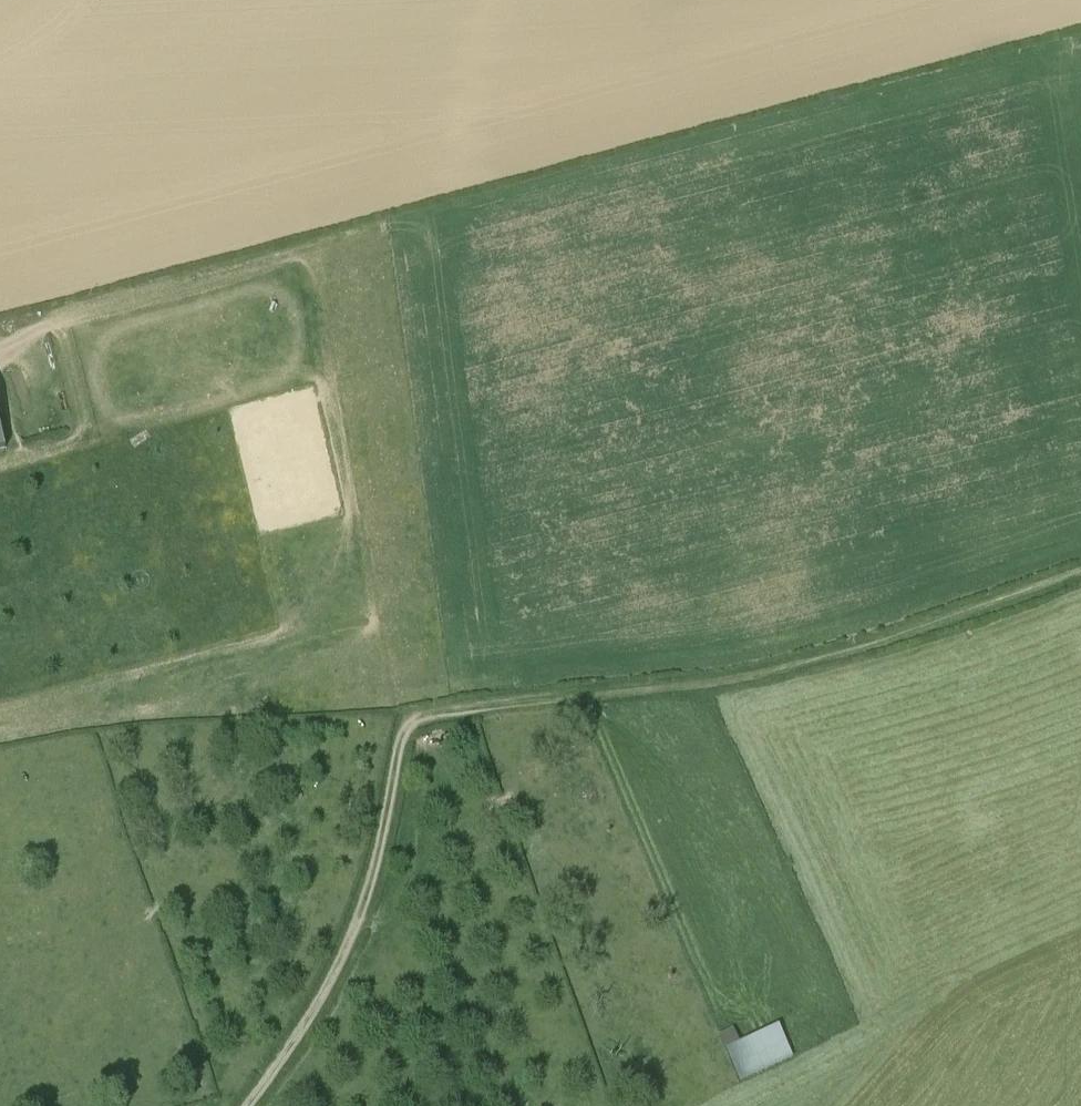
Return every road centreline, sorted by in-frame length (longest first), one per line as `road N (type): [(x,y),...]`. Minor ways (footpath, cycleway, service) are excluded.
road 1 (track): [(247,1105),(304,1026),(351,937),(407,729),(426,714),(506,705)]

